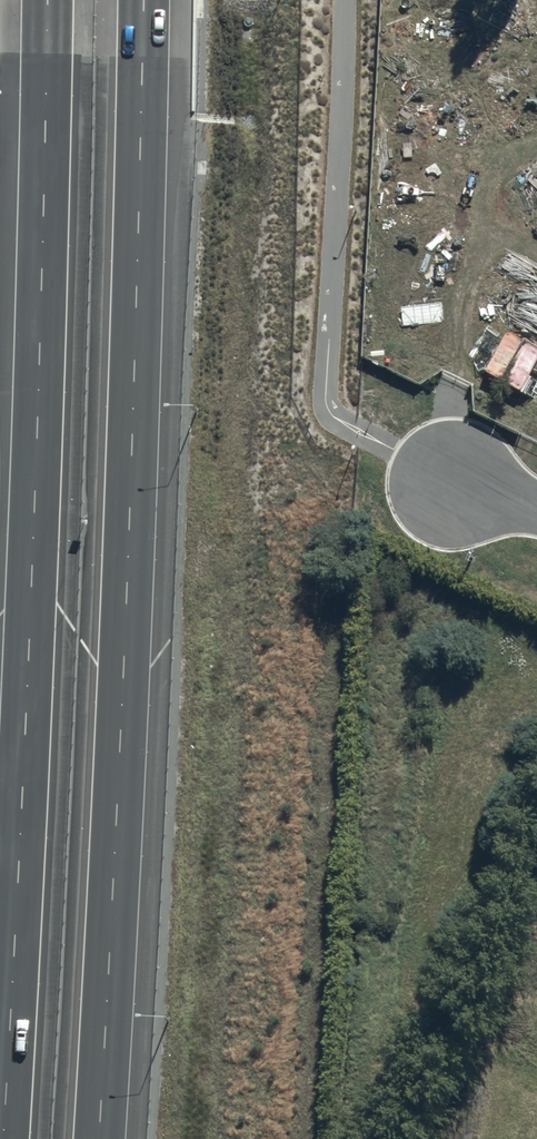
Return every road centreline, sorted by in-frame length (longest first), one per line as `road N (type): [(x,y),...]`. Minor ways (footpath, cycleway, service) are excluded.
road 1 (motorway): [(2,1138),(36,472),(47,0)]
road 2 (motorway): [(143,0),(101,1138)]

